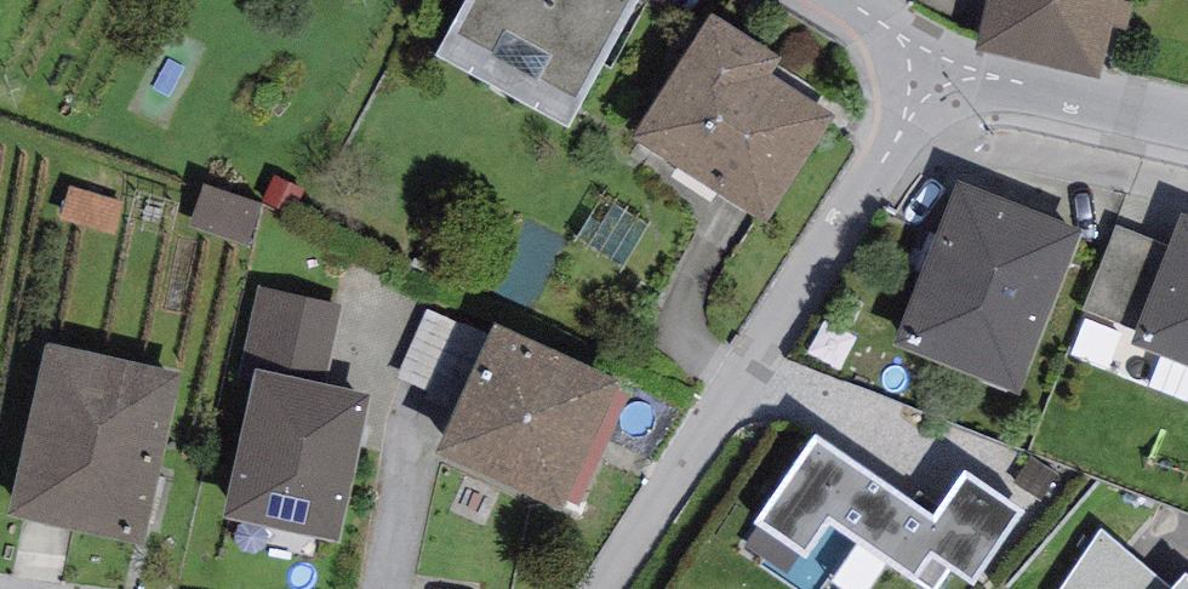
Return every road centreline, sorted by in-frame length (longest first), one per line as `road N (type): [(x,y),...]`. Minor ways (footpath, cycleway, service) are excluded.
road 1 (residential): [(936,67),(612,588)]
road 2 (residential): [(1187,124),(936,67)]
road 3 (residential): [(936,67),(834,0)]

